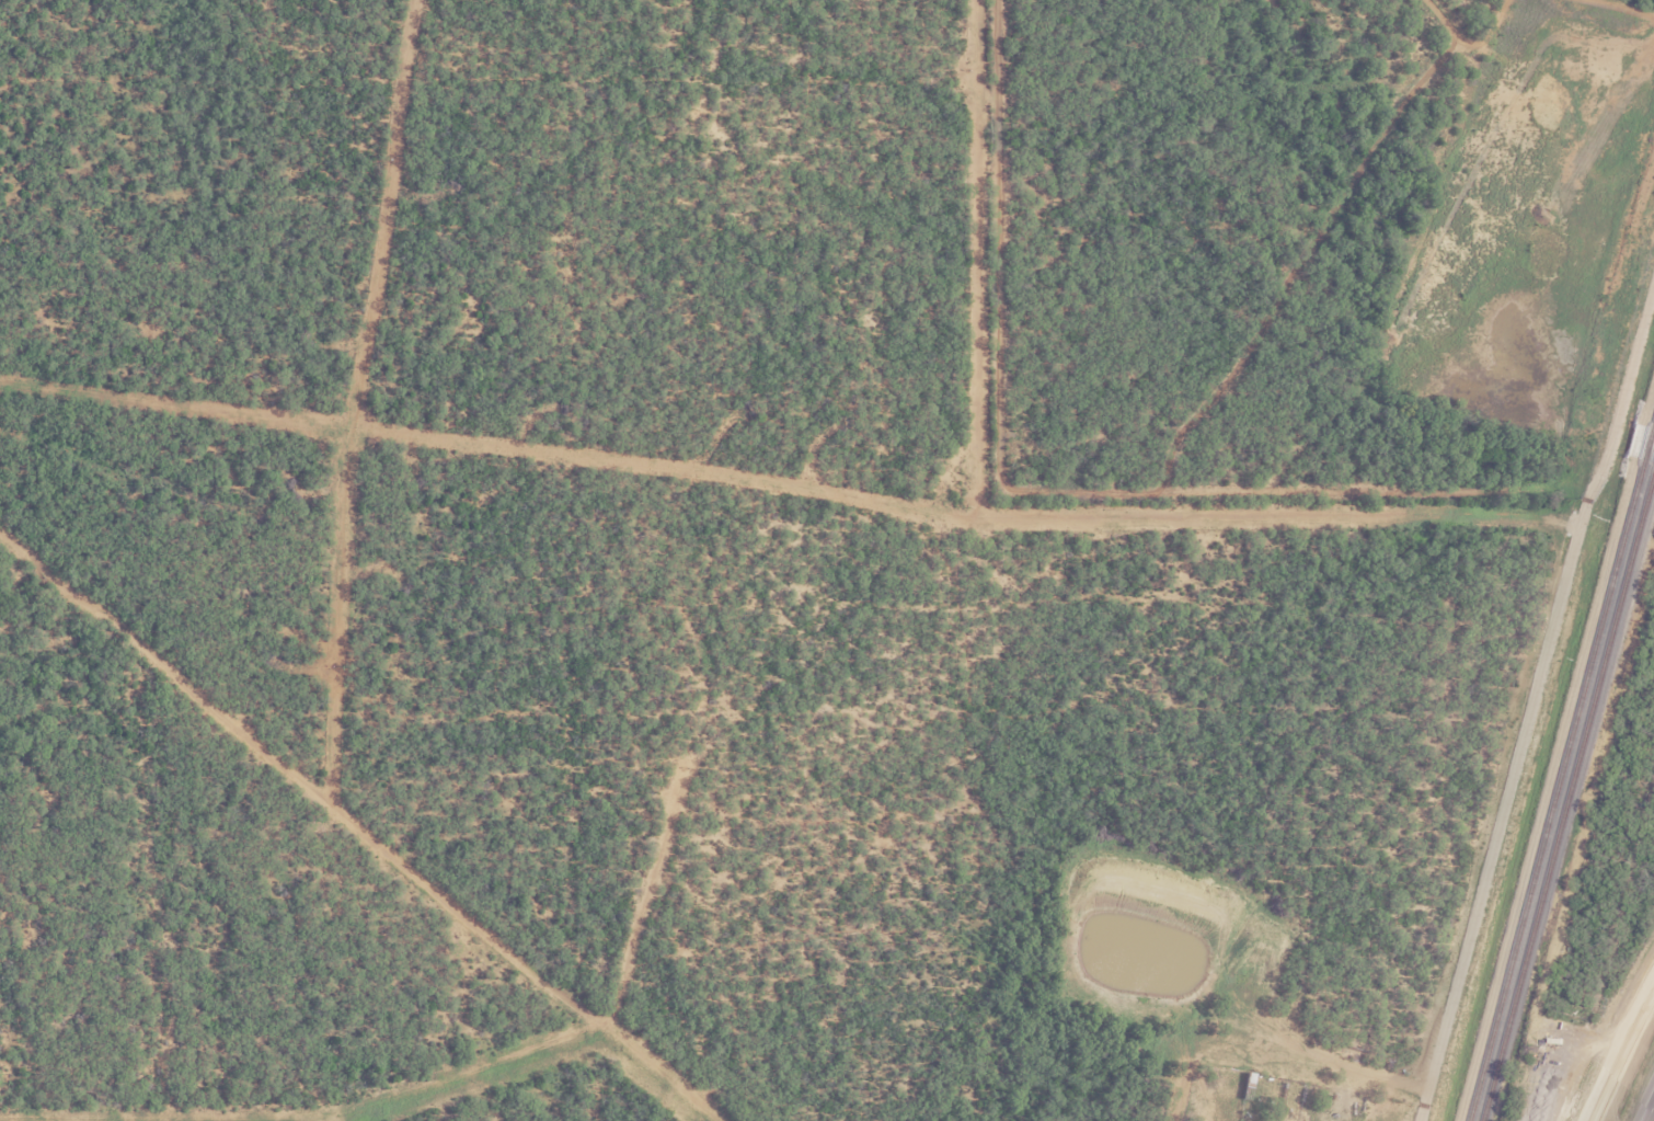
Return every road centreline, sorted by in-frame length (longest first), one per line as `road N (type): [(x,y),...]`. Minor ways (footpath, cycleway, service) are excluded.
road 1 (tertiary): [(1591,1120),(1653,979)]

